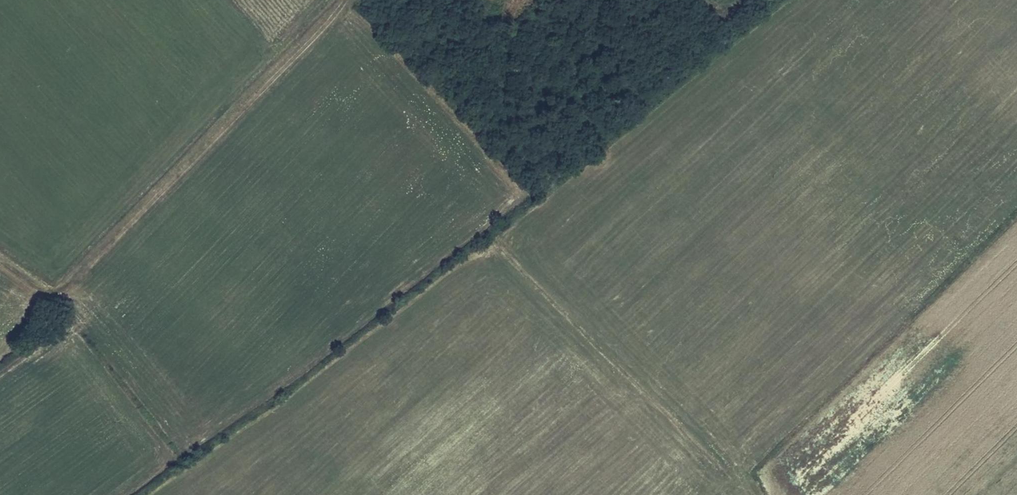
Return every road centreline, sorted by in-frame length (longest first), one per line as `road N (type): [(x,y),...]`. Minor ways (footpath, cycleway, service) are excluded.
road 1 (track): [(344,0),(77,282),(44,293),(0,260)]

